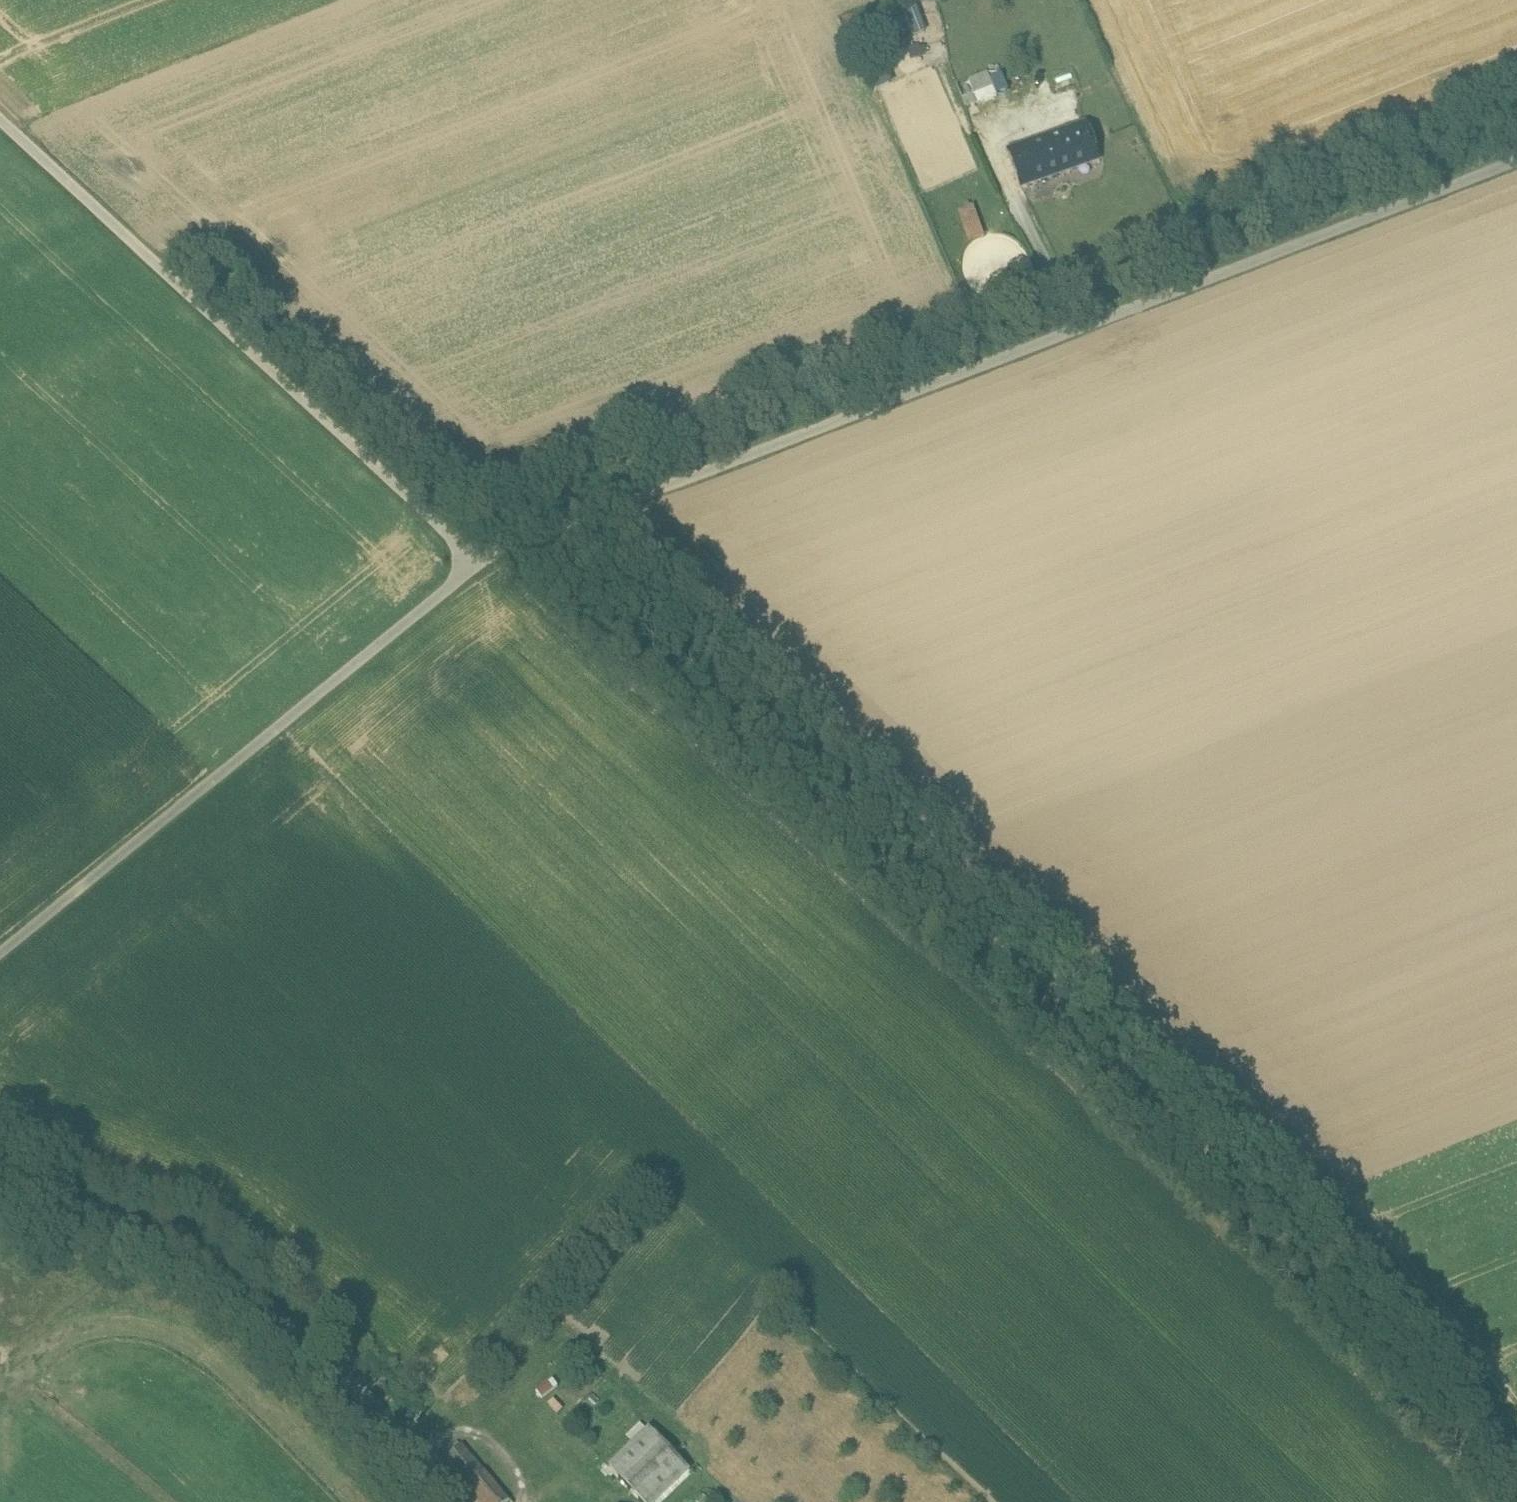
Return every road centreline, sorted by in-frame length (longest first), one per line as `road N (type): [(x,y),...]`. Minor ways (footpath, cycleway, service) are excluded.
road 1 (track): [(0,131),(461,551),(459,580),(0,962)]
road 2 (unclassified): [(1516,174),(461,551)]
road 3 (track): [(459,1501),(414,1448),(185,1243),(0,1171)]

